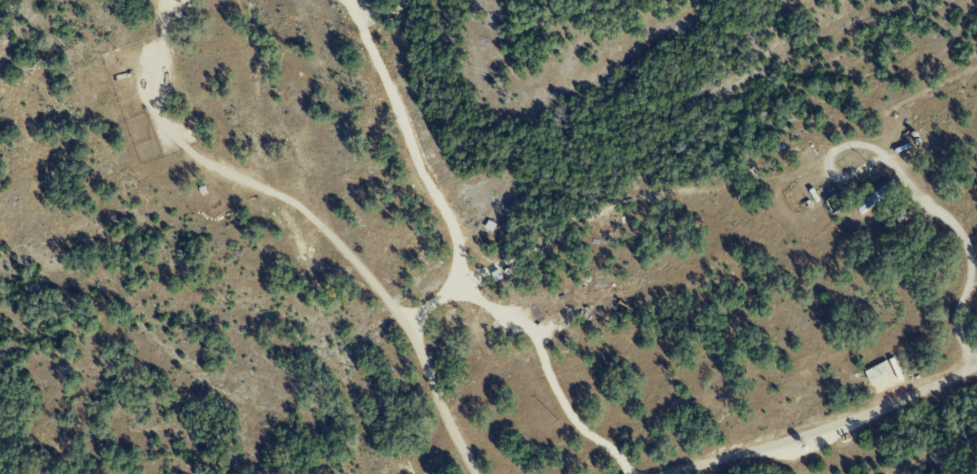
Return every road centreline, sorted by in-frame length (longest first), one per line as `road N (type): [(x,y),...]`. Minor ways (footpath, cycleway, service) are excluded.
road 1 (track): [(161,0),(152,103),(158,122),(203,158),(295,203),(347,252),(411,331),(474,473)]
road 2 (track): [(969,370),(951,318),(970,258),(960,230),(908,183),(883,154),(874,146),(826,150),(835,175),(883,154)]
road 3 (track): [(411,331),(449,285),(455,238),(349,0)]
road 4 (track): [(647,473),(787,438),(976,366)]

